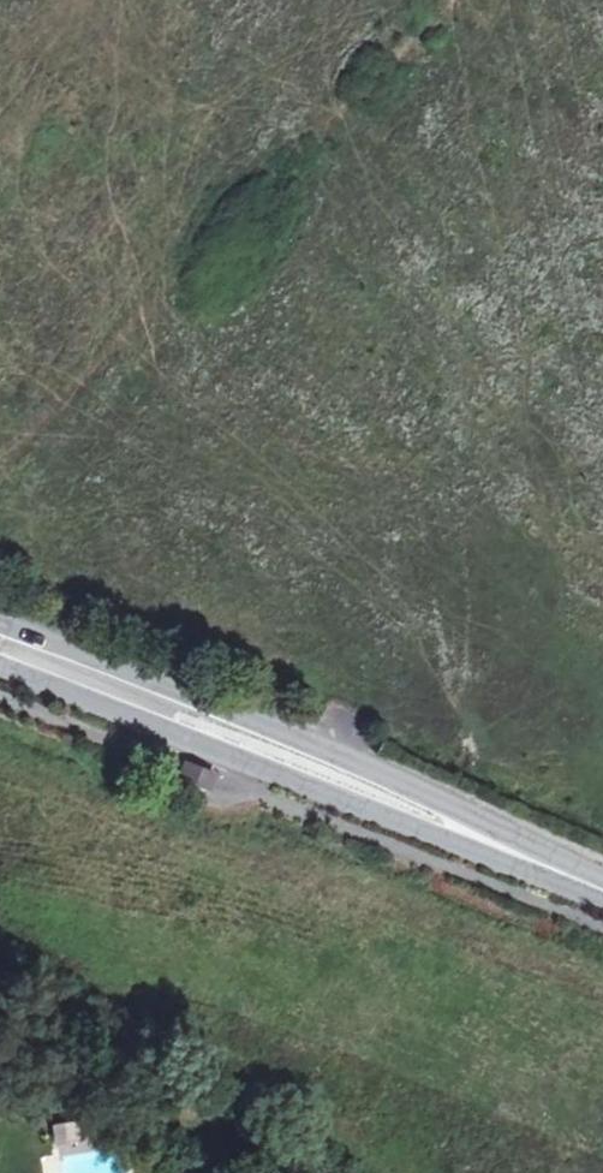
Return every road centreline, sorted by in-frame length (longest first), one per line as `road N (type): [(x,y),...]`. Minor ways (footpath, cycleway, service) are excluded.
road 1 (secondary): [(0,651),(255,738),(602,885)]

